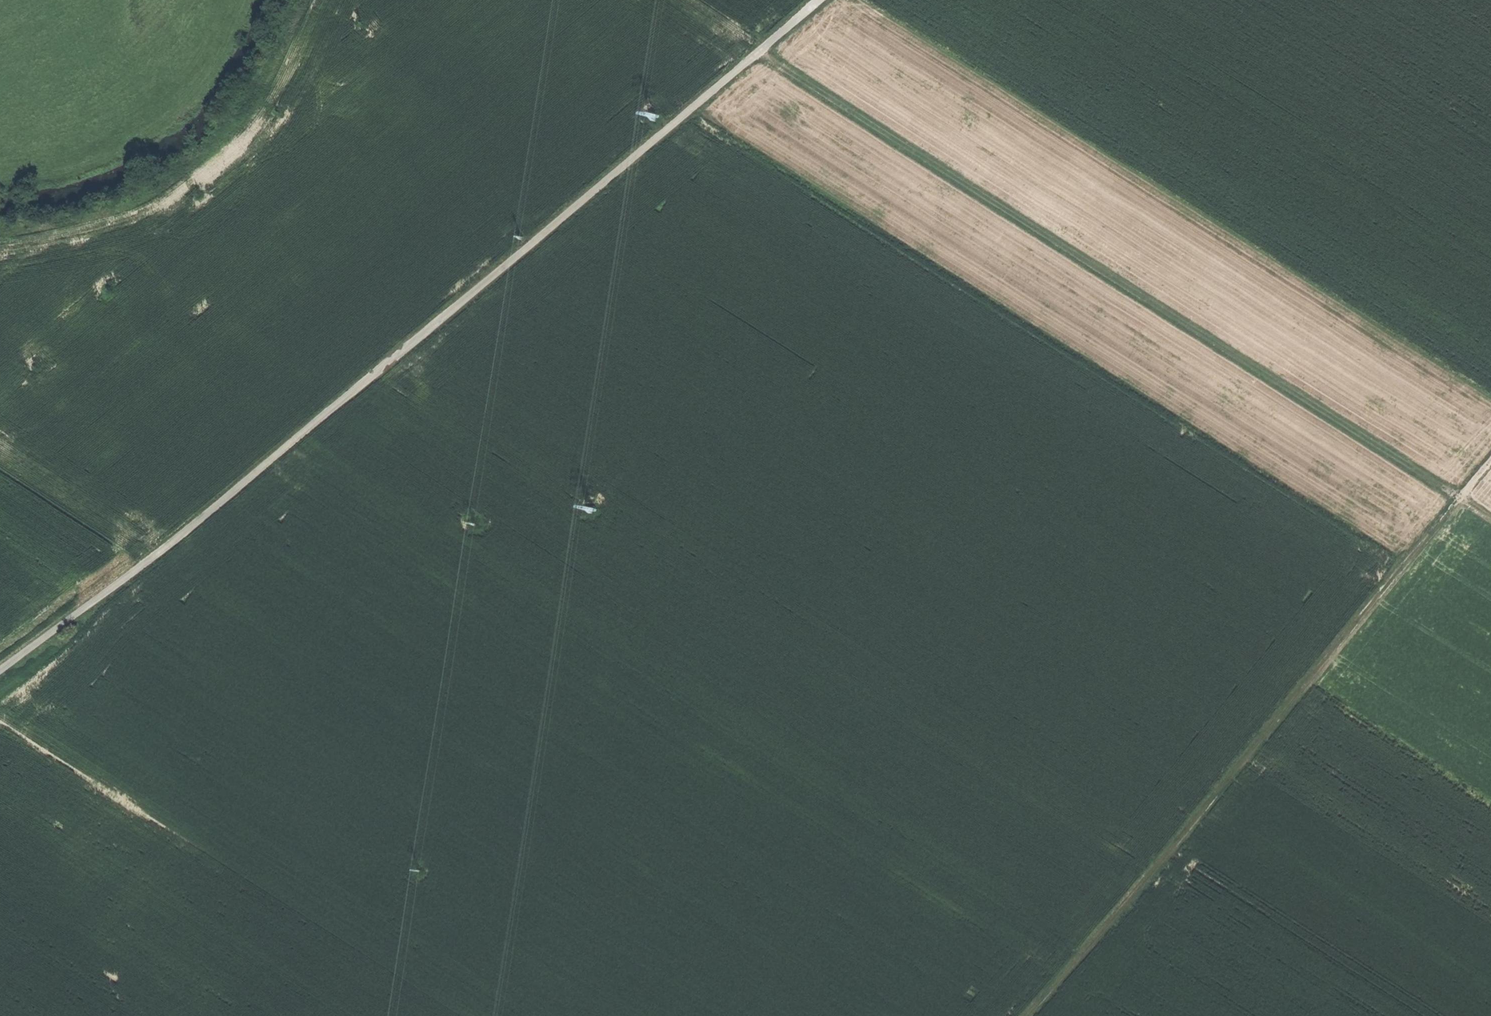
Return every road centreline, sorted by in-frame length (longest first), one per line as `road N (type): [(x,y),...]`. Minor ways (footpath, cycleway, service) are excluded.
road 1 (track): [(0,673),(156,553),(821,0)]
road 2 (track): [(1490,459),(1316,688),(1028,1015)]

